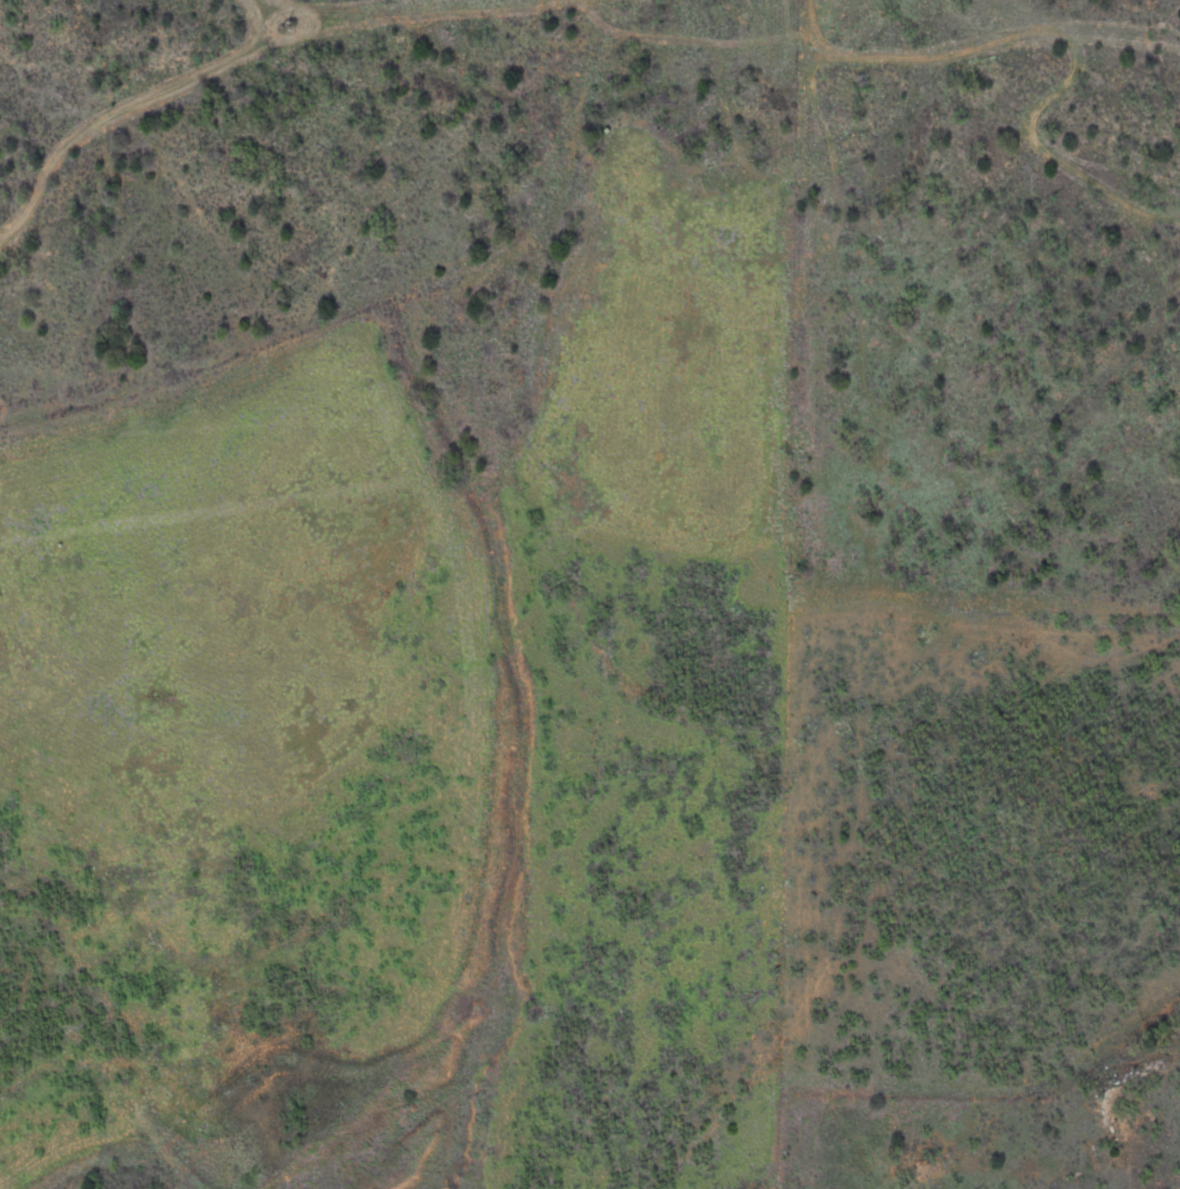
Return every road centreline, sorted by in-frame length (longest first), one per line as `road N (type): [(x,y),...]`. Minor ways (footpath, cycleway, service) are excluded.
road 1 (residential): [(0,249),(42,210),(103,113),(218,80),(257,57),(269,23),(264,0)]

